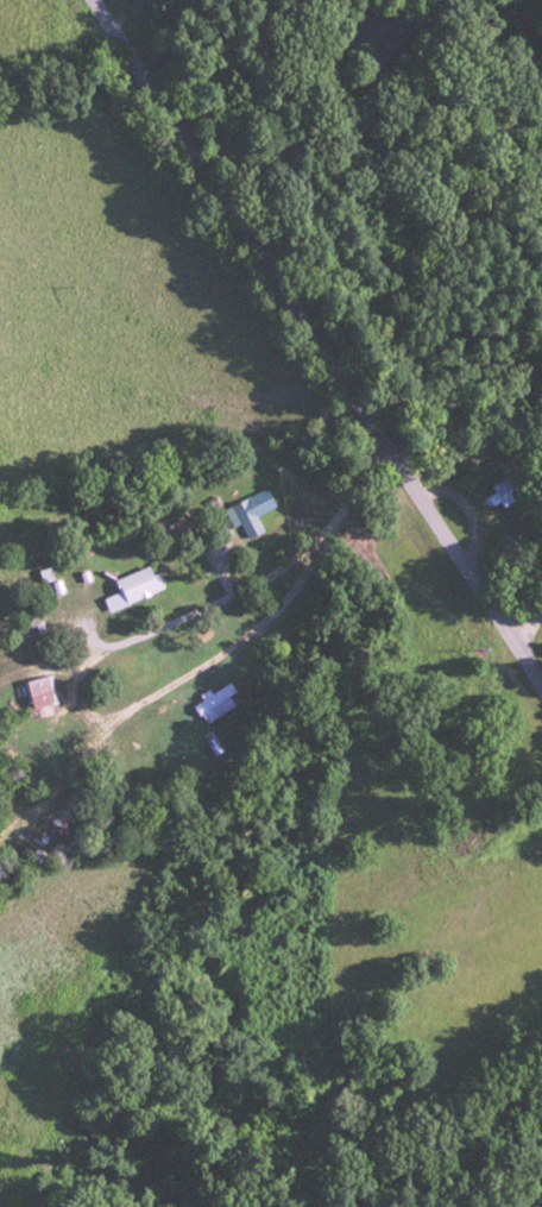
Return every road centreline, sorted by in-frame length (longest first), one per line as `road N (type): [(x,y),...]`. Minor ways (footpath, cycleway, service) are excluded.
road 1 (tertiary): [(541,677),(523,639),(517,579),(398,417),(161,0)]
road 2 (residential): [(0,814),(94,747),(112,704),(106,645),(237,573),(398,417)]
road 3 (residential): [(158,0),(0,89)]

